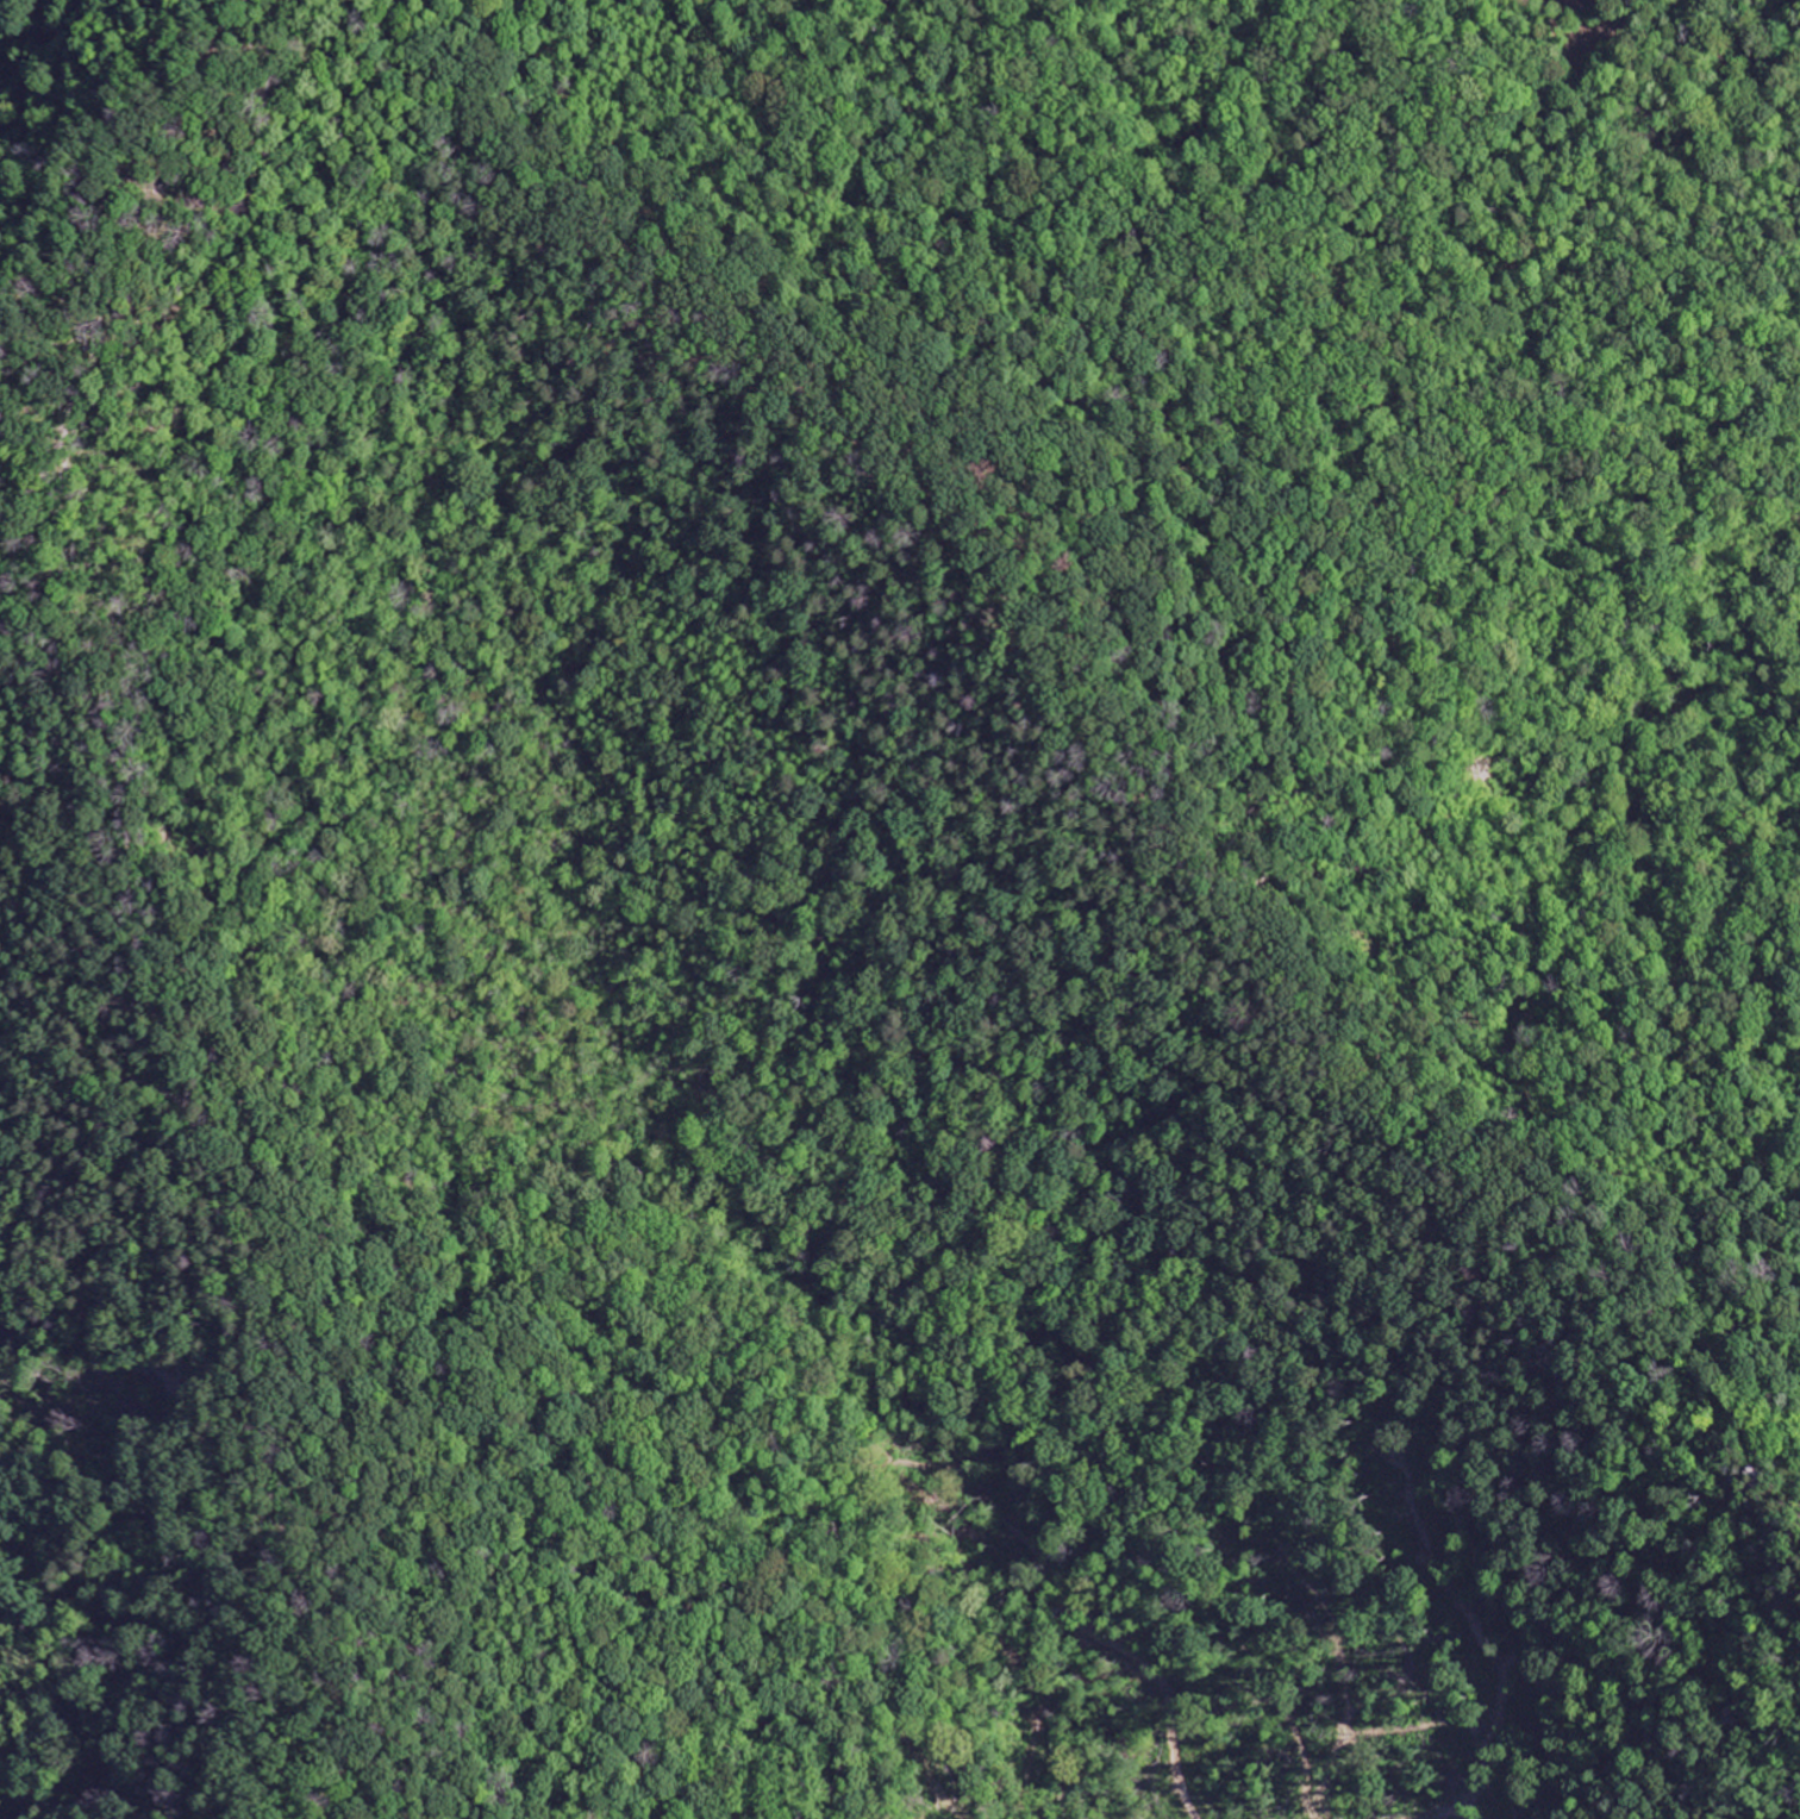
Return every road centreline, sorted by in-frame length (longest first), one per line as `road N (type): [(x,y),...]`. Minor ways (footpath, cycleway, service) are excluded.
road 1 (residential): [(196,1011),(171,965),(139,626)]
road 2 (residential): [(0,963),(120,1075),(177,1056),(196,1011)]

